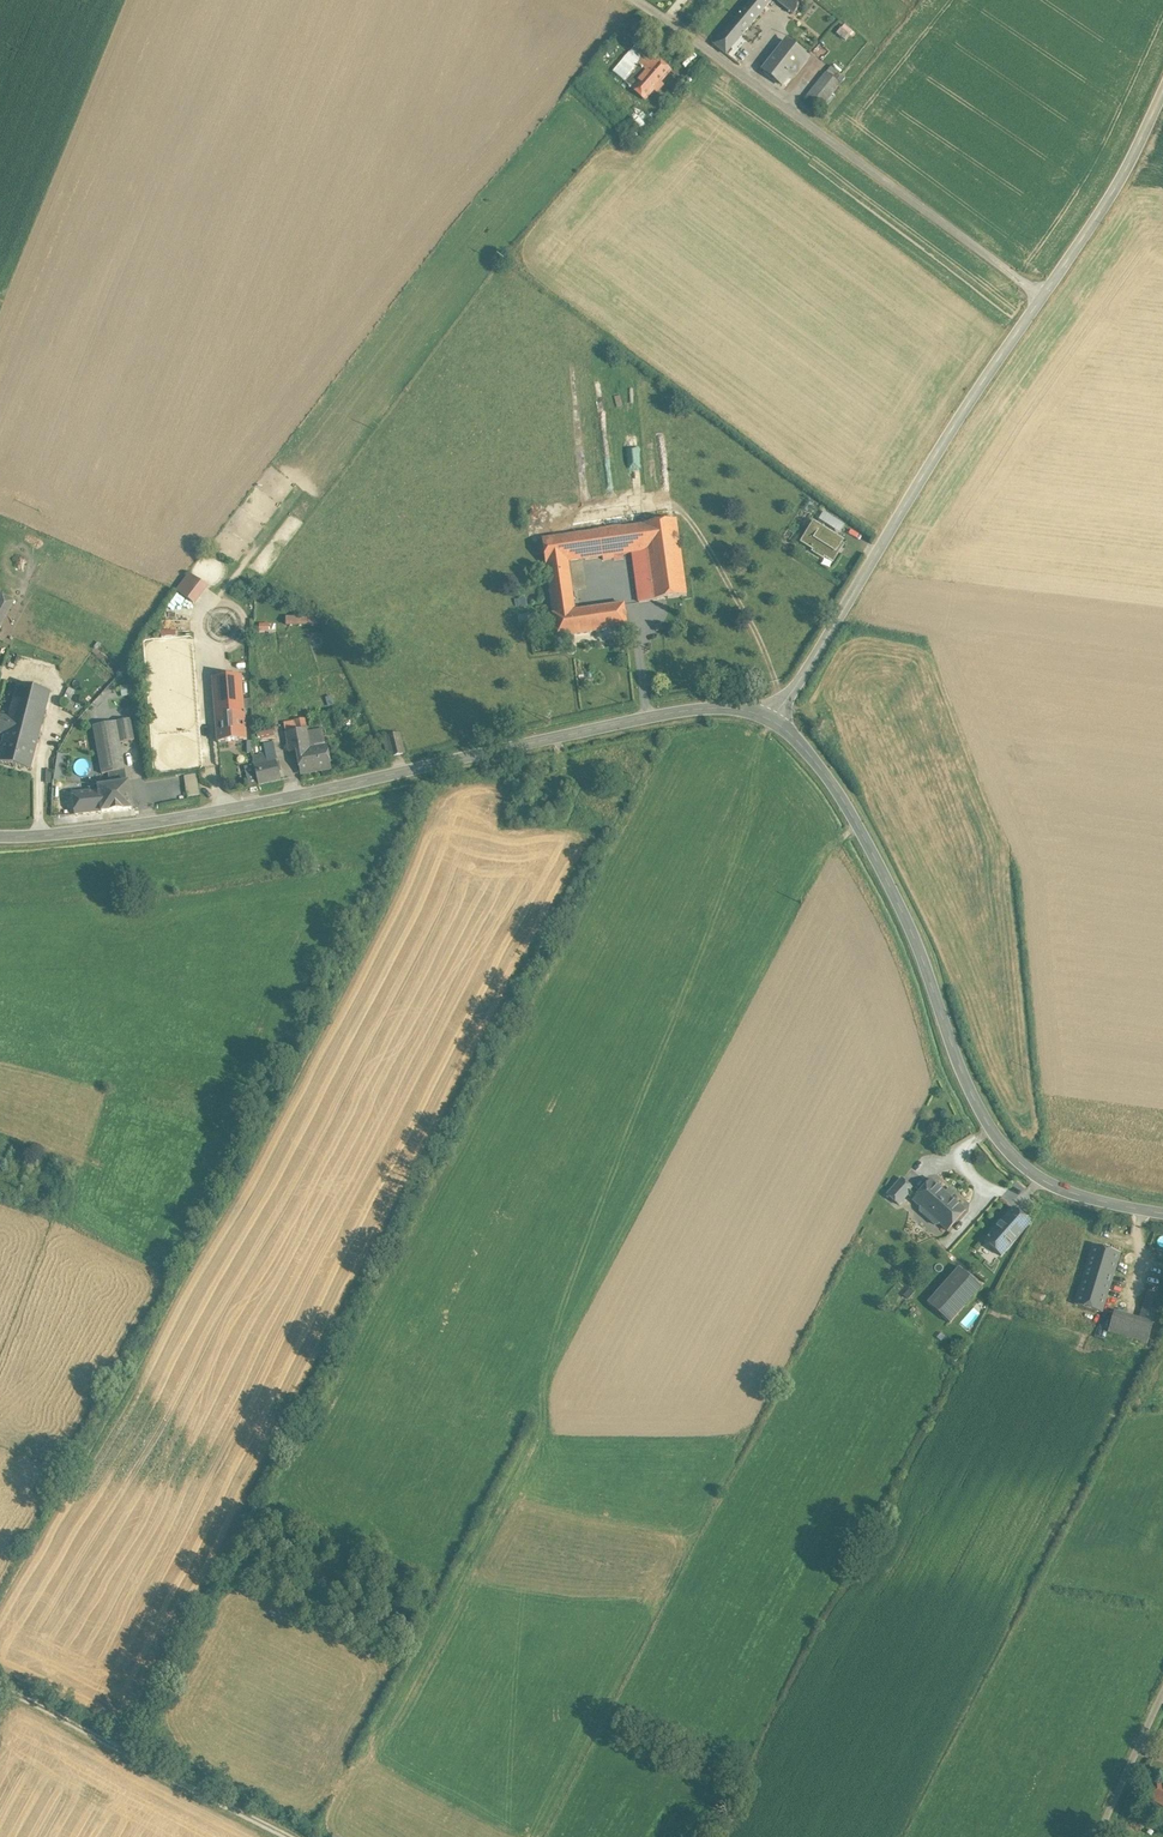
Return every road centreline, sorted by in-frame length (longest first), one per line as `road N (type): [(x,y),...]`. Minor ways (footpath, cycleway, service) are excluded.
road 1 (secondary): [(770,719),(699,708),(150,823),(0,837)]
road 2 (secondary): [(1162,1213),(1053,1185),(1008,1152),(964,1078),(886,877),(824,771),(770,719)]
road 3 (tertiary): [(770,719),(1041,297)]
road 4 (unclassified): [(1041,297),(637,0)]
road 5 (track): [(0,1686),(294,1836)]
road 6 (track): [(644,506),(678,511),(713,557),(785,701)]
road 7 (tertiary): [(1041,297),(1121,179),(1162,92)]
road 8 (unclassified): [(1162,1695),(1097,1836)]

